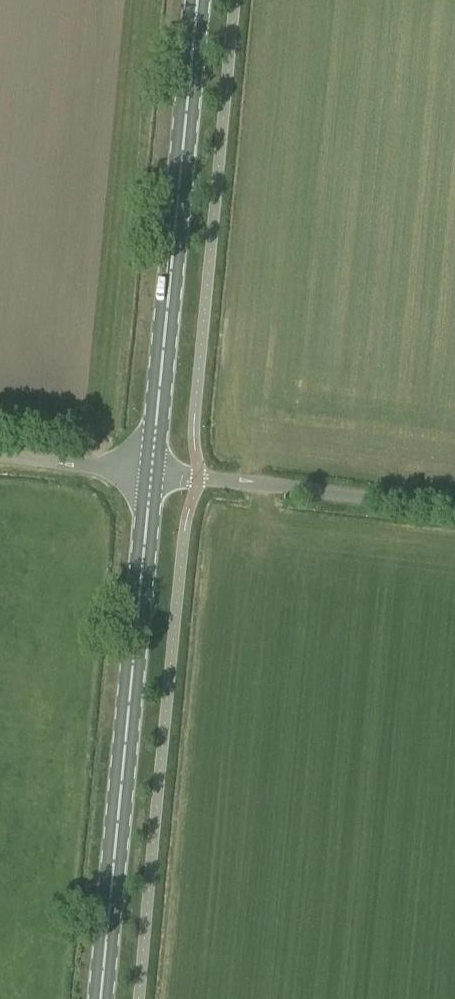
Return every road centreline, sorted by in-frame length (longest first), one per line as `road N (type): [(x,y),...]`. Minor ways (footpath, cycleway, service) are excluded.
road 1 (primary): [(101,998),(153,476)]
road 2 (primary): [(153,476),(199,0)]
road 3 (unclassified): [(454,511),(153,476)]
road 4 (track): [(153,476),(0,457)]

